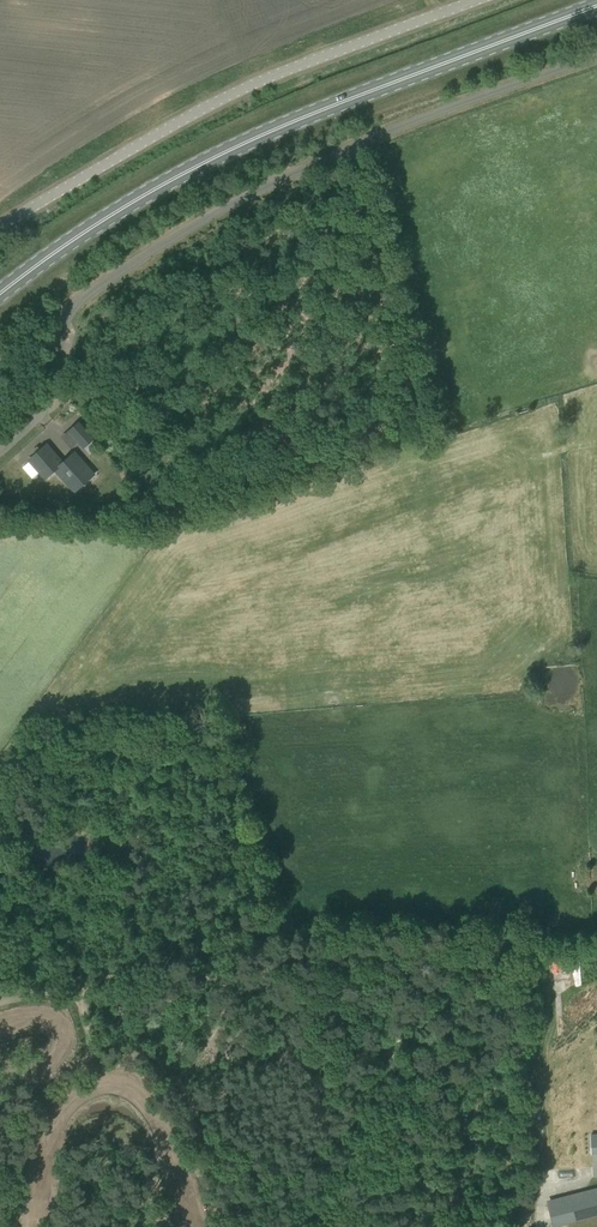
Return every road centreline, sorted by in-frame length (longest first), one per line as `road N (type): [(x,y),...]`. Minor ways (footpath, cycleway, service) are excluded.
road 1 (primary): [(0,294),(131,203),(268,132),(596,5)]
road 2 (unclassified): [(596,57),(316,159),(181,226),(66,310)]
road 3 (unclassified): [(0,223),(214,96),(461,0)]

